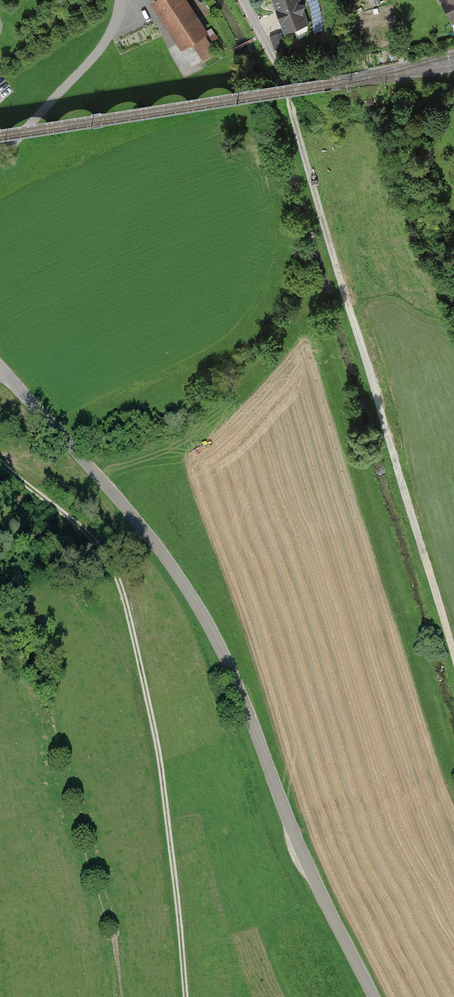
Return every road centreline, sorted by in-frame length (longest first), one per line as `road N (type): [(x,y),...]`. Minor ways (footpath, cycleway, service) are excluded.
road 1 (unclassified): [(0,372),(138,521),(227,657),(309,871),(375,996)]
road 2 (track): [(453,651),(281,77),(240,0)]
road 3 (track): [(185,996),(163,788),(119,579),(102,550),(0,461)]
road 4 (residential): [(0,152),(101,47),(121,0)]

